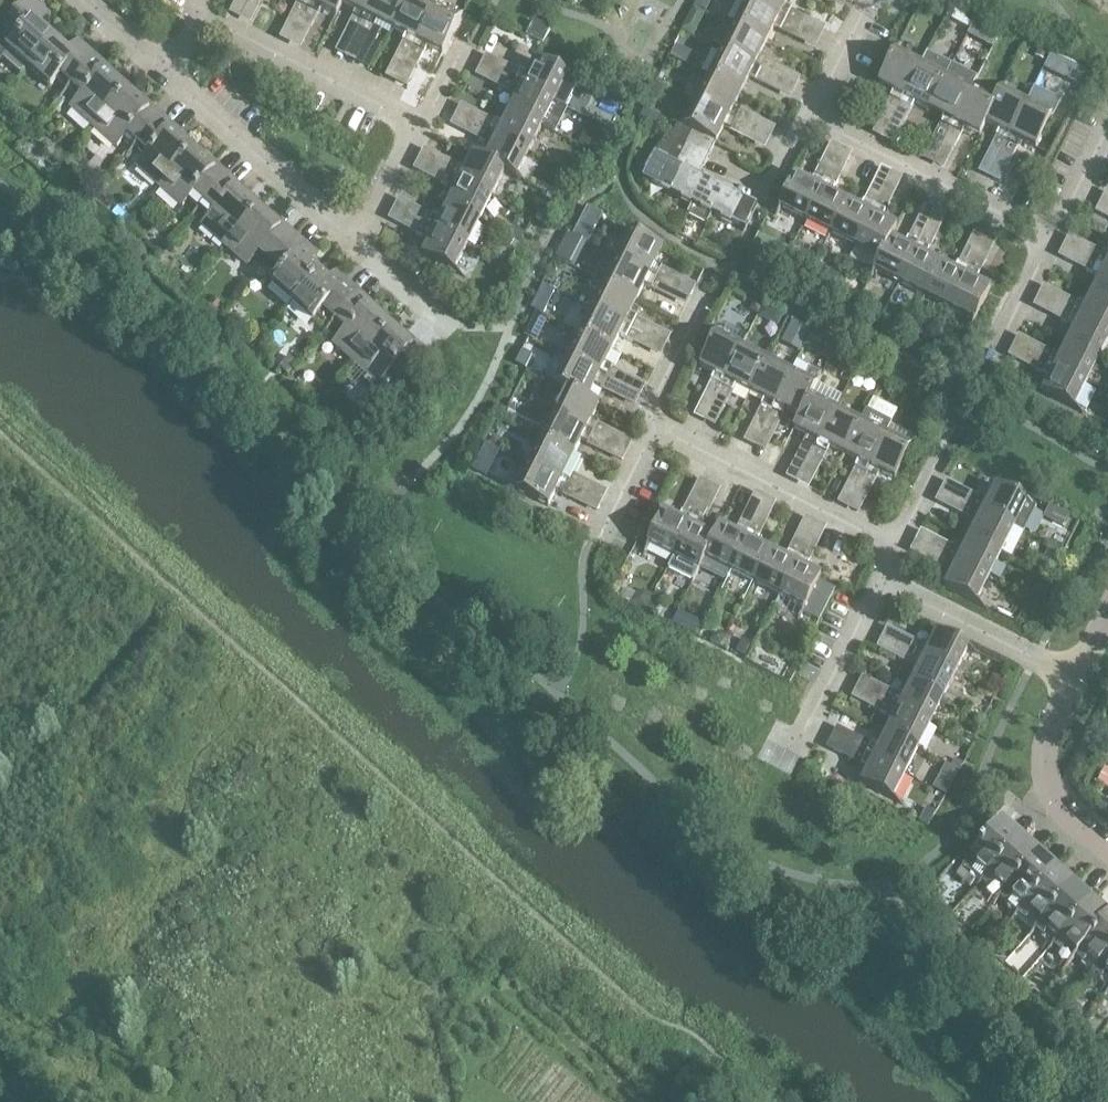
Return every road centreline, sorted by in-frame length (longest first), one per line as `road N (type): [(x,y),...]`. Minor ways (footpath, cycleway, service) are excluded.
road 1 (residential): [(1053,238),(809,118)]
road 2 (residential): [(897,547),(655,426)]
road 3 (residential): [(356,243),(160,68)]
road 4 (residential): [(420,123),(198,13)]
road 5 (residential): [(1075,676),(880,580)]
road 6 (residential): [(1075,676),(1049,728),(1044,772),(1064,812),(1107,849)]
road 7 (residential): [(795,751),(880,580)]
road 8 (residential): [(655,426),(653,400),(705,295)]
road 9 (residential): [(356,243),(420,123)]
road 10 (residential): [(993,356),(1053,238)]
road 11 (residential): [(809,118),(868,0)]
road 12 (residential): [(452,326),(356,243)]
road 13 (residential): [(599,538),(655,426)]
road 14 (residential): [(1053,238),(1107,128)]

